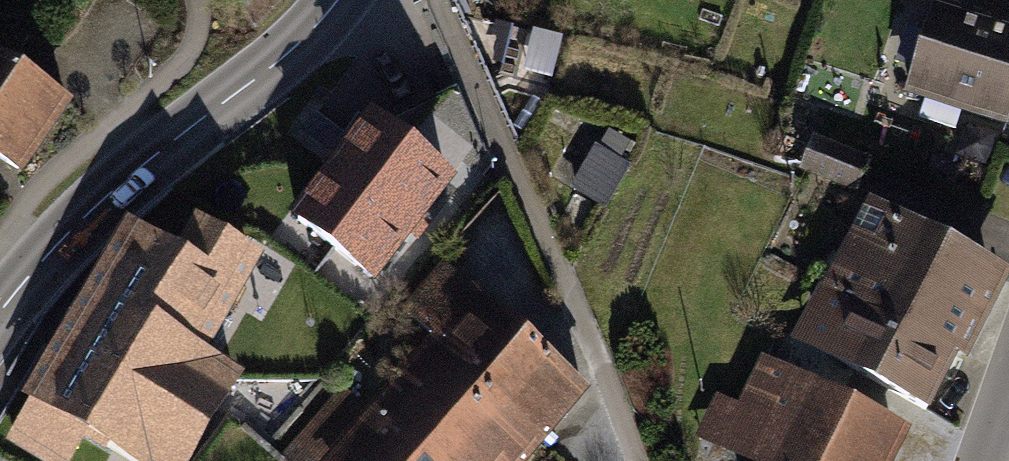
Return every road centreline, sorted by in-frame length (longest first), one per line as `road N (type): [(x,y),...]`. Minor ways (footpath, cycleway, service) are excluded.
road 1 (tertiary): [(336,0),(296,49),(111,186),(0,301)]

